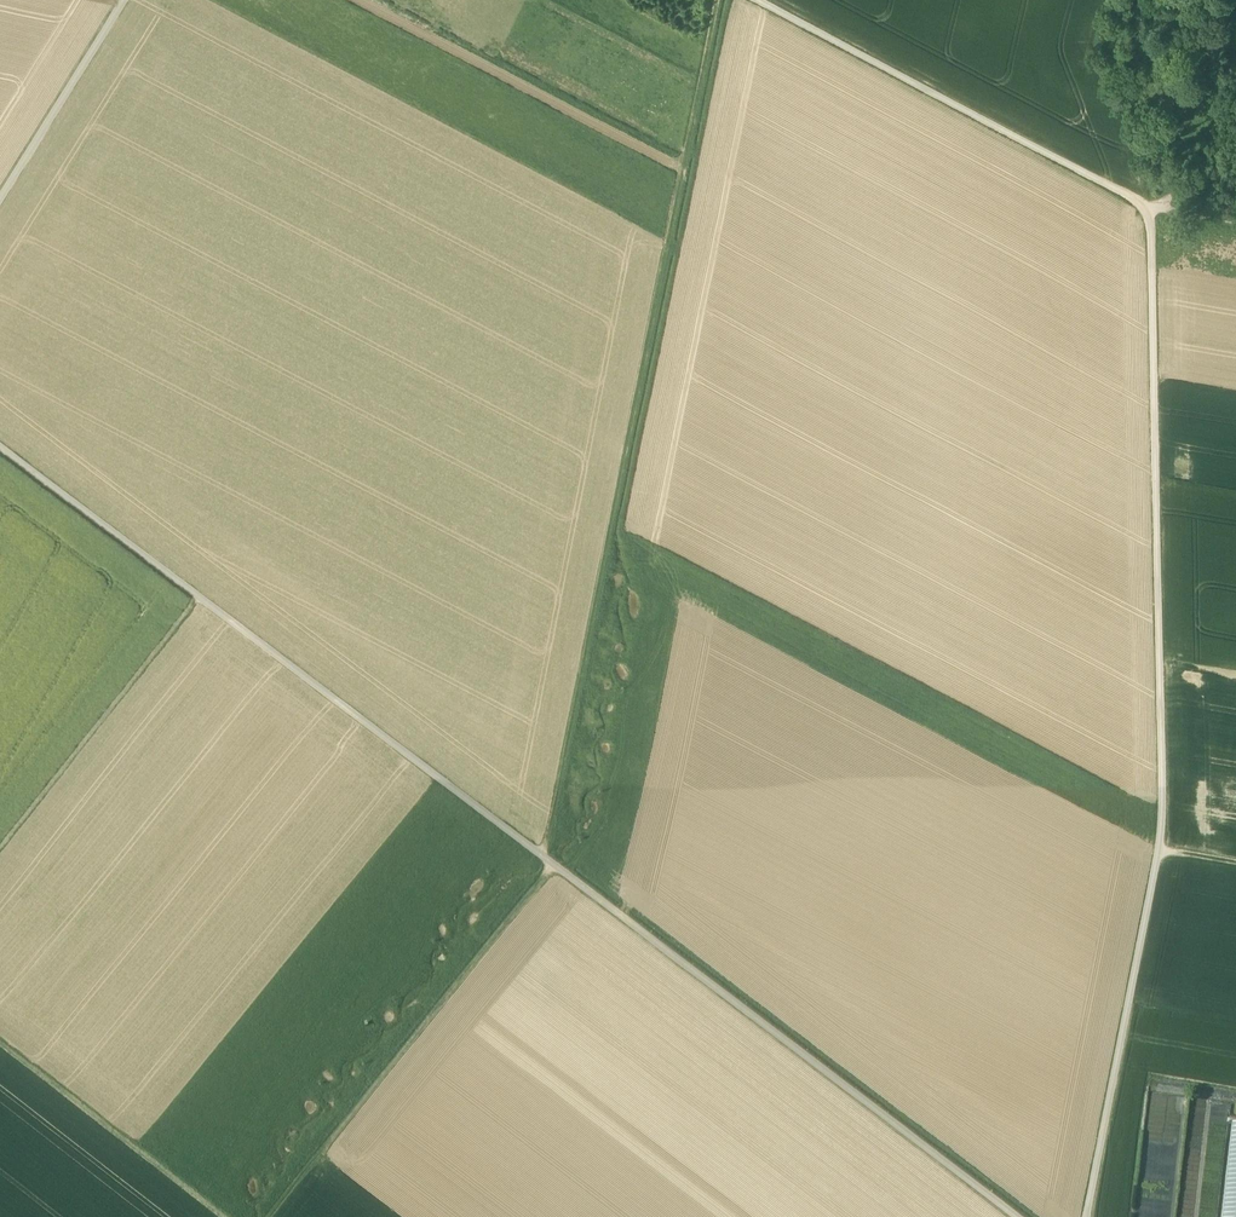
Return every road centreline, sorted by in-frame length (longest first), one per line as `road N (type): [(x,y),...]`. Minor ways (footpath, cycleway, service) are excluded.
road 1 (track): [(756,0),(1148,207),(1162,827),(1088,1216)]
road 2 (track): [(1019,1216),(0,445)]
road 3 (track): [(718,0),(541,855)]
road 4 (track): [(209,602),(0,868)]
road 5 (track): [(231,1216),(0,1039)]
road 6 (track): [(124,0),(0,198)]
road 7 (track): [(1235,226),(1148,207),(1198,177),(1235,136)]

